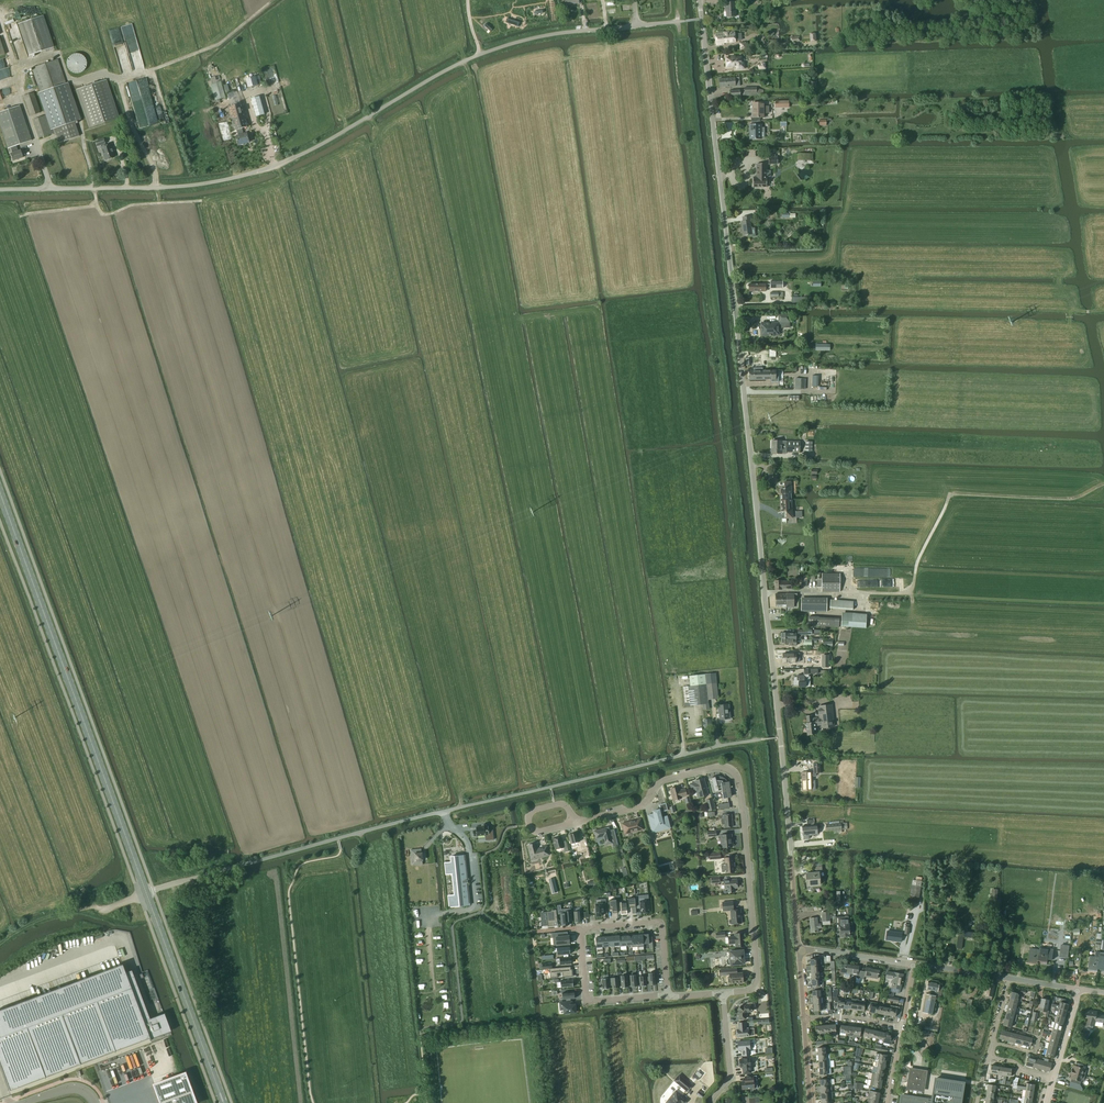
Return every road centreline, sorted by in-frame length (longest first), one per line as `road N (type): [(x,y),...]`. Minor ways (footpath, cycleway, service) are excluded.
road 1 (tertiary): [(799,949),(700,0)]
road 2 (unclassified): [(0,190),(231,179),(317,147),(488,51),(541,36),(683,21)]
road 3 (unclassified): [(146,893),(444,811),(754,740)]
road 4 (primary): [(146,893),(0,490)]
road 5 (residential): [(723,993),(751,990),(756,978),(740,789),(732,771),(717,766),(665,780),(641,806),(573,823)]
road 6 (track): [(1103,484),(1068,499),(950,495),(910,591),(865,593)]
road 7 (primary): [(224,1102),(146,893)]
road 8 (residential): [(668,997),(662,923),(580,929)]
road 9 (residential): [(580,929),(587,1001),(668,997)]
road 10 (track): [(0,943),(45,918),(106,910),(139,896)]
road 11 (track): [(94,188),(105,214),(202,200)]

